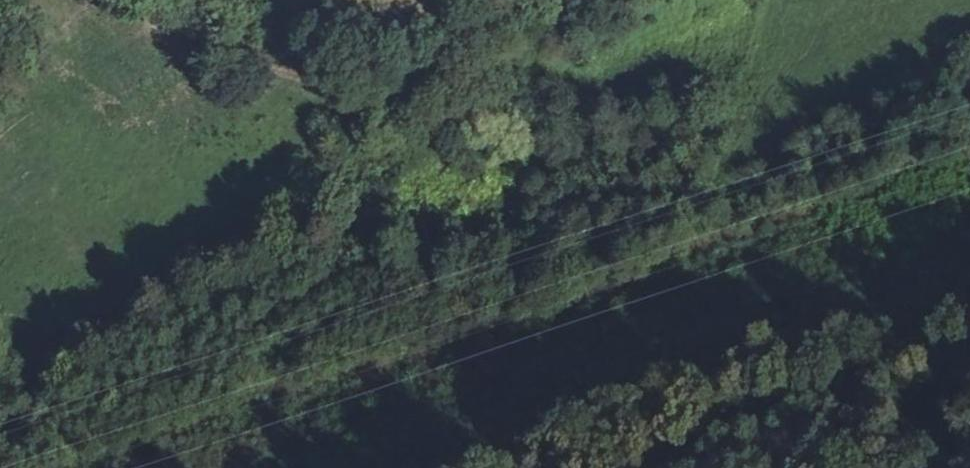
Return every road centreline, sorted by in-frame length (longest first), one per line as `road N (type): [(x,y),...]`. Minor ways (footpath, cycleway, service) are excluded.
road 1 (track): [(544,0),(417,84),(372,93),(238,54),(144,0)]
road 2 (tertiary): [(969,318),(883,378),(675,467)]

